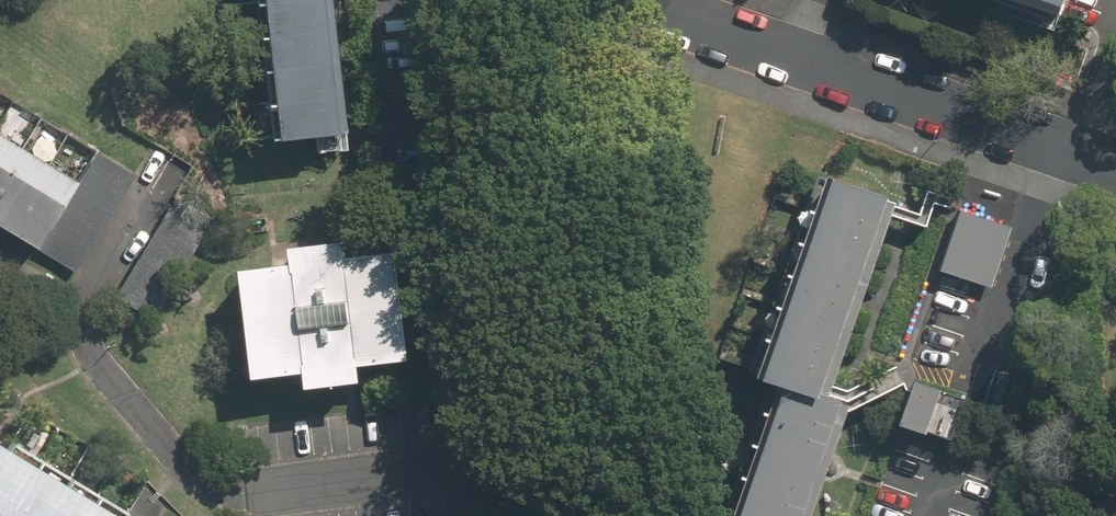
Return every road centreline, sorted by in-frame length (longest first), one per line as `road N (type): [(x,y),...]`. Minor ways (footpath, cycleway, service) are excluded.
road 1 (secondary): [(586,515),(526,0)]
road 2 (residential): [(1115,160),(655,0)]

